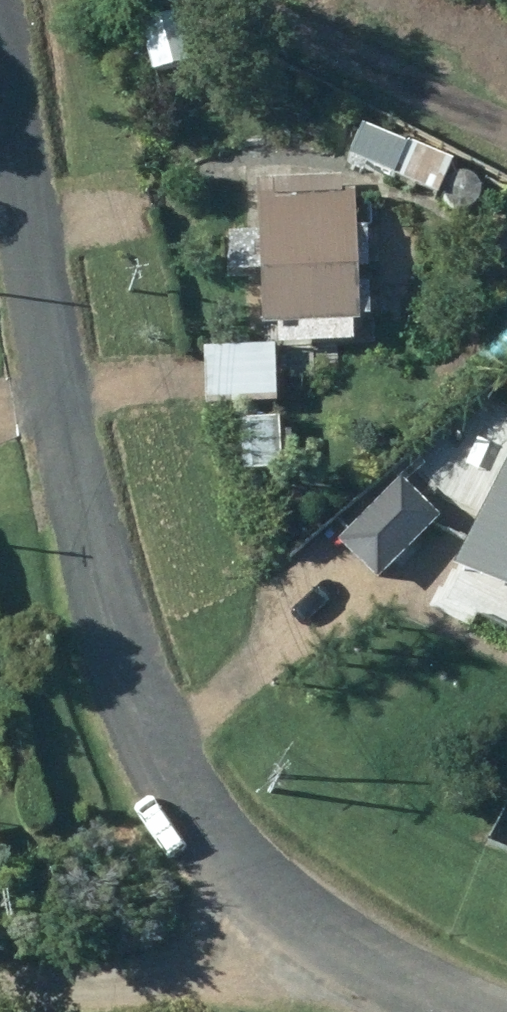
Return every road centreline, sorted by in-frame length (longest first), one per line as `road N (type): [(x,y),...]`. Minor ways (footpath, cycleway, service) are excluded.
road 1 (residential): [(0,85),(137,706),(170,785),(223,859),(294,913)]
road 2 (unclassified): [(294,913),(214,959),(114,990),(0,992)]
road 3 (residential): [(294,913),(427,991),(480,1011)]

